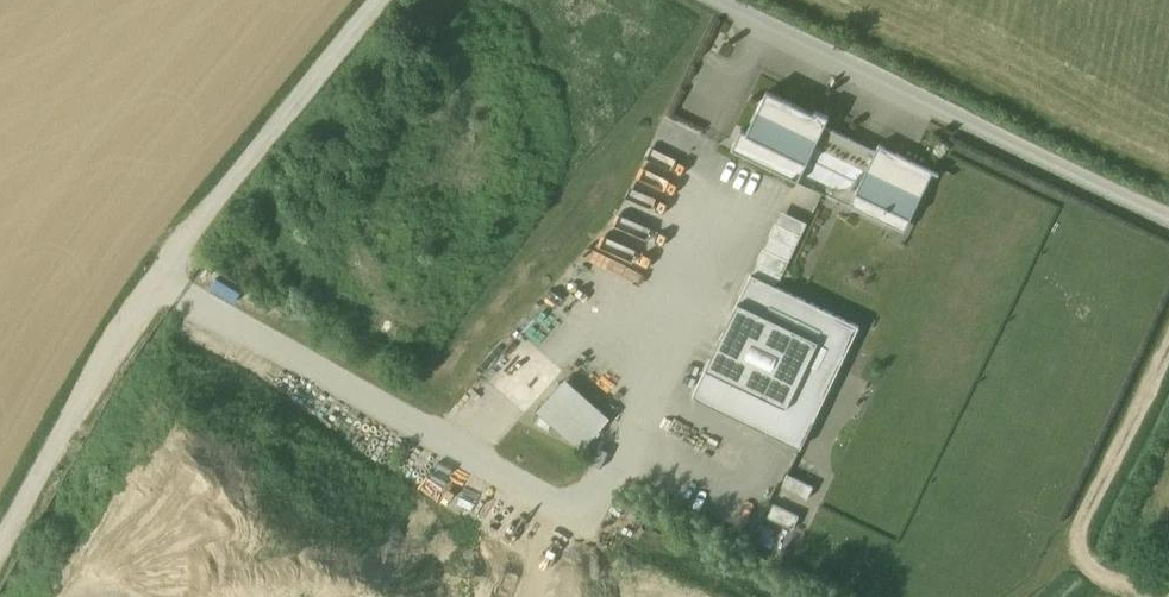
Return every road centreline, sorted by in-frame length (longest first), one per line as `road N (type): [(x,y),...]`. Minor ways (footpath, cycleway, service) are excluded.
road 1 (unclassified): [(154,279),(379,0)]
road 2 (track): [(1168,342),(1082,529),(1082,559),(1103,580),(1168,590)]
road 3 (track): [(0,529),(98,354),(154,279)]

